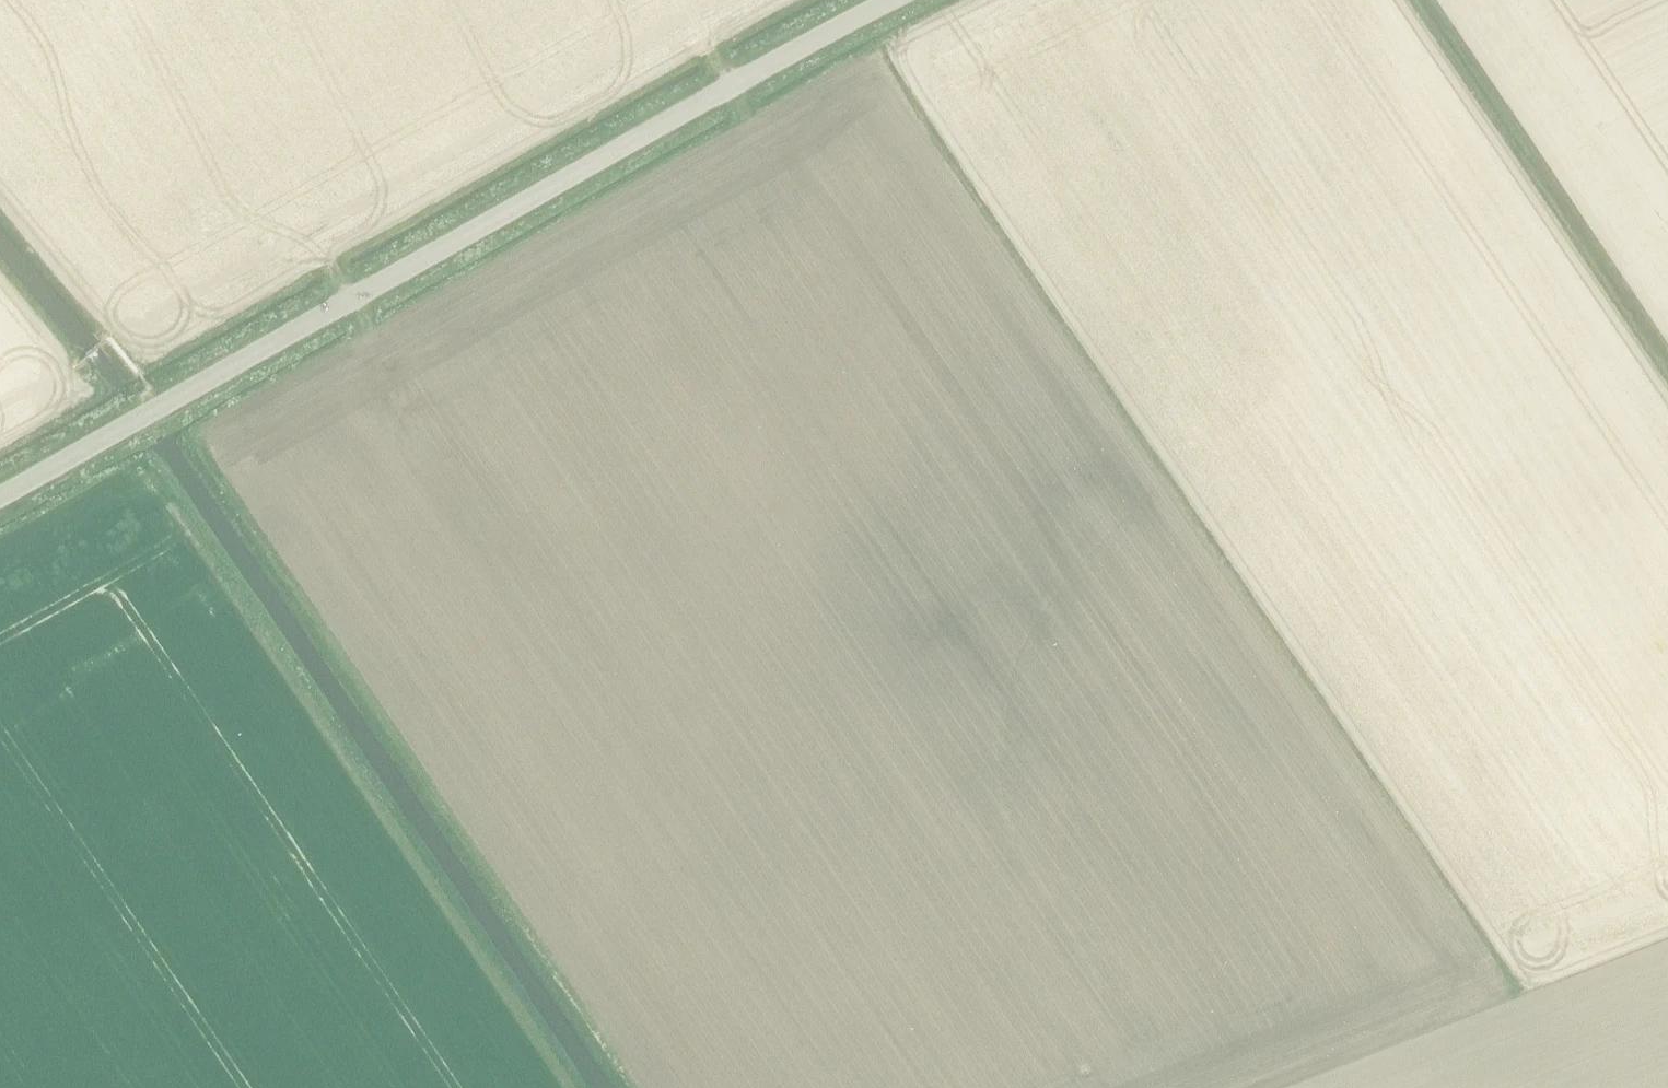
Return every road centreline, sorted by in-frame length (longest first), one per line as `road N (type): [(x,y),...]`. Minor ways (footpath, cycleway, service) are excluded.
road 1 (unclassified): [(0,493),(886,0)]

